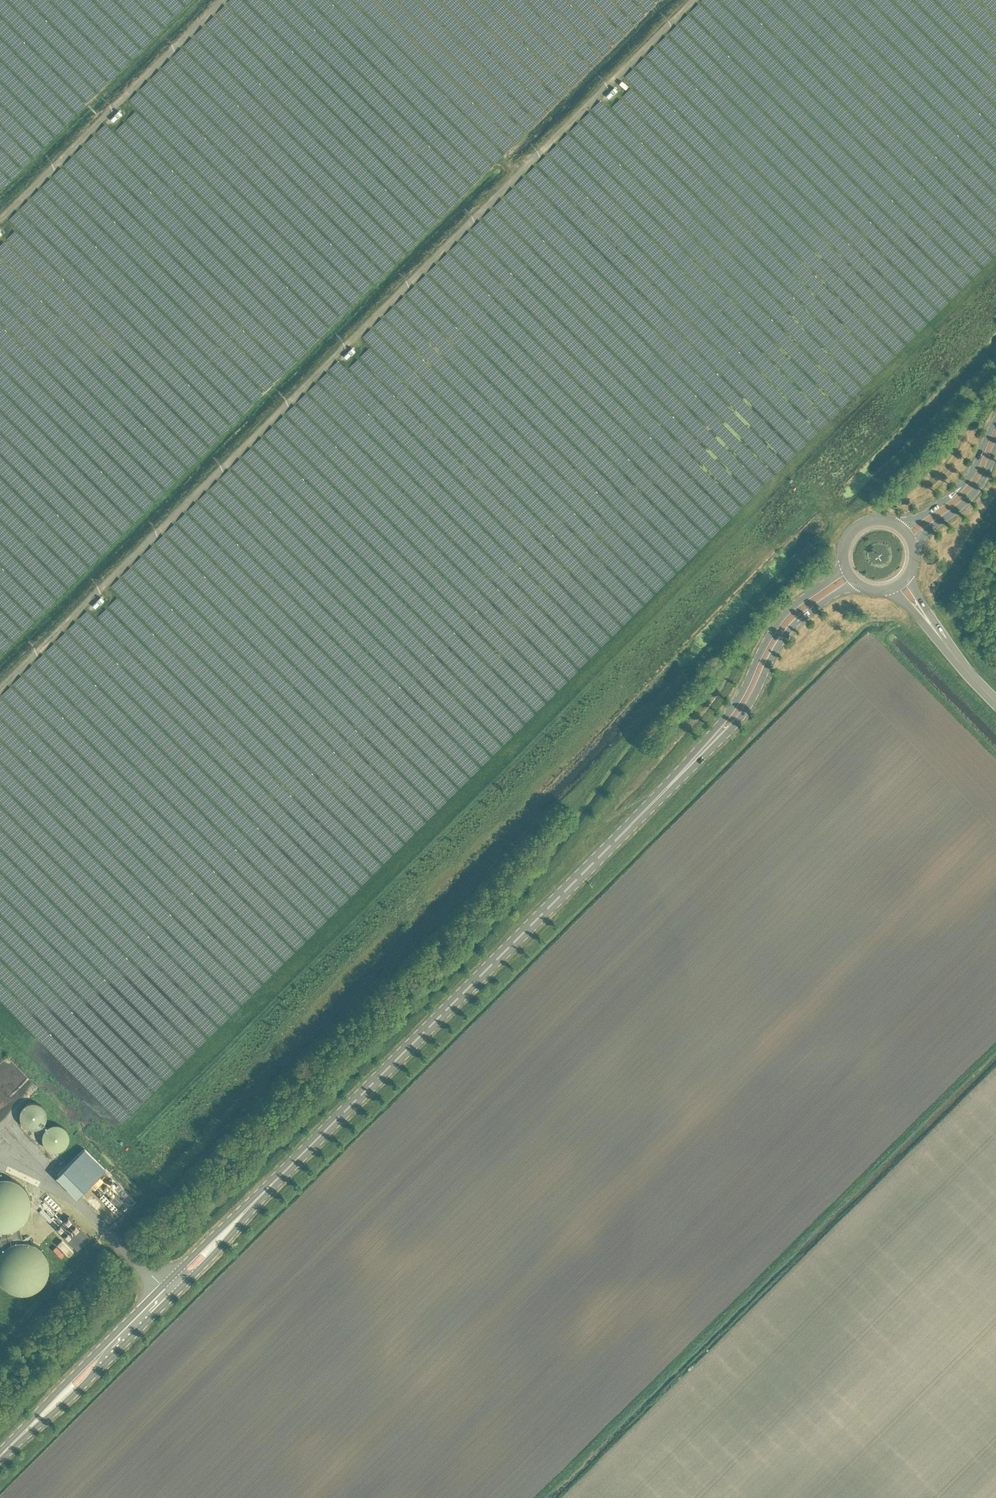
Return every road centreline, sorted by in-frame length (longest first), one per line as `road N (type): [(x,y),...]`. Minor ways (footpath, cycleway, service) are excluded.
road 1 (track): [(692,0),(0,685)]
road 2 (primary): [(0,1455),(624,831)]
road 3 (primary): [(842,558),(778,617),(722,720),(624,831)]
road 4 (primary): [(624,831),(736,723),(791,628),(856,583)]
road 5 (track): [(0,218),(219,0)]
road 6 (primary): [(995,420),(961,487),(897,525)]
road 7 (primary): [(915,548),(974,493),(995,448)]

